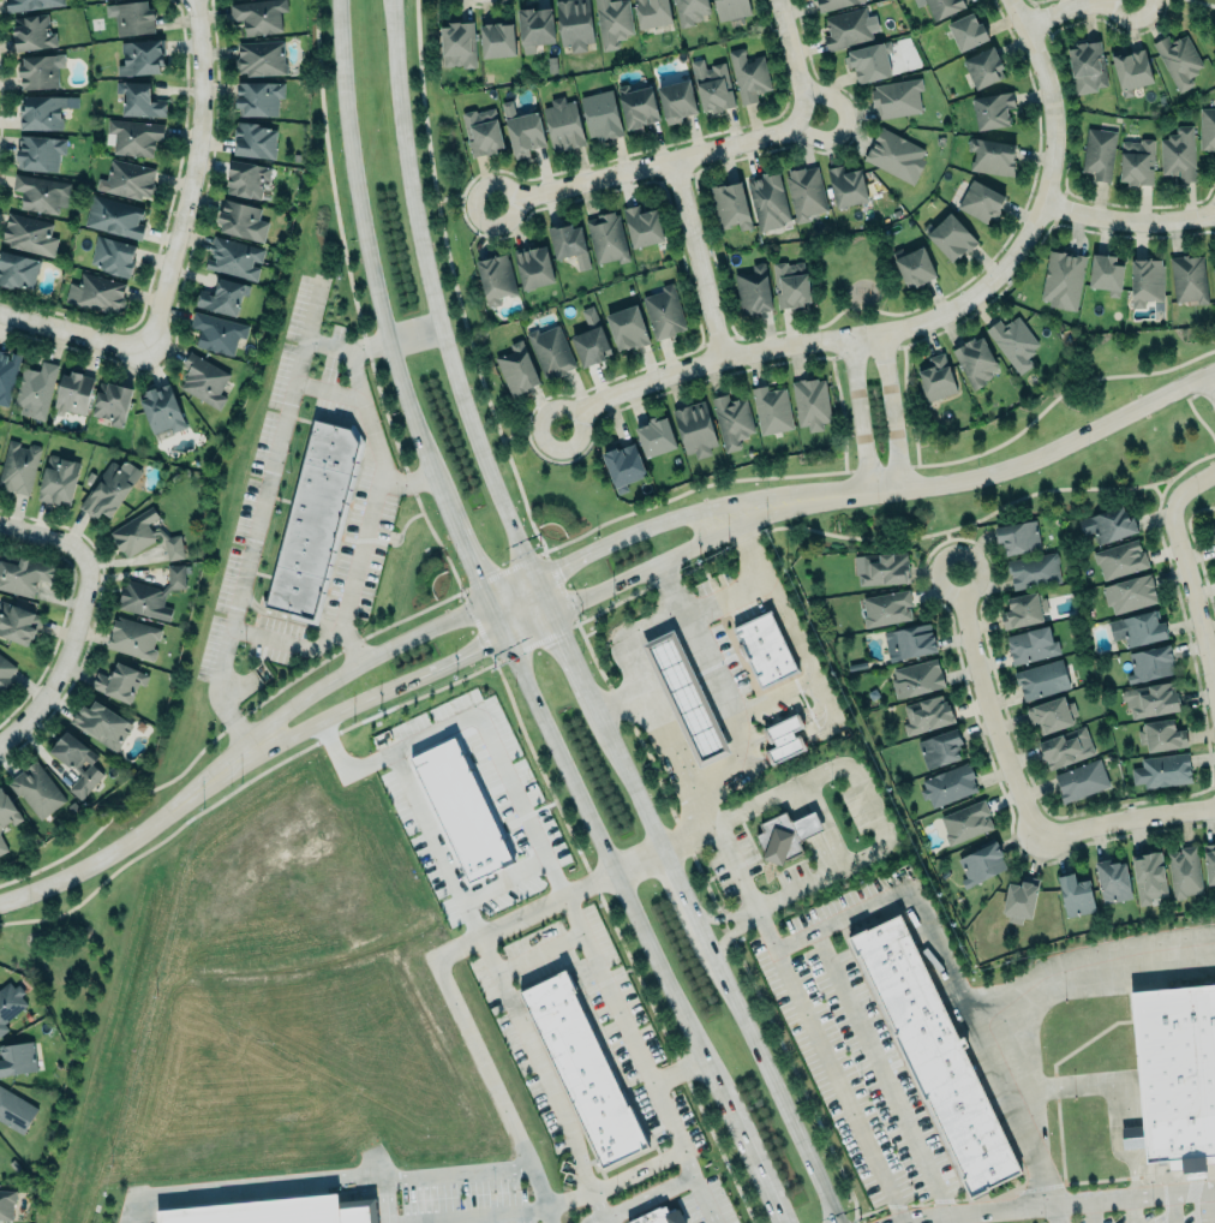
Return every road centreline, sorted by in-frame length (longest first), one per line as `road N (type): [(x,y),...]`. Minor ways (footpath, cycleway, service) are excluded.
road 1 (primary): [(835,1222),(552,620),(455,386),(411,199),(396,0)]
road 2 (primary): [(339,0),(339,64),(361,223),(407,410),(776,1222)]
road 3 (residential): [(559,429),(600,402),(725,358),(927,326),(1004,274),(1045,208),(1054,161),(1048,88),(1011,0)]
road 4 (tertiary): [(720,519),(671,520),(604,547),(361,662),(276,718),(257,747)]
road 5 (tertiary): [(720,519),(1012,469),(1214,372)]
road 6 (tertiary): [(257,747),(509,643),(665,566),(700,544),(720,519)]
road 7 (residential): [(148,351),(203,135),(207,73),(197,0)]
road 8 (residential): [(808,125),(493,205)]
road 9 (tertiary): [(0,901),(127,843),(257,747)]
road 10 (residential): [(962,574),(987,699),(1037,842)]
road 11 (residential): [(1214,474),(1169,501),(1214,686)]
road 12 (residential): [(97,553),(77,645),(56,686),(0,745)]
road 13 (residential): [(672,160),(725,358)]
road 14 (residential): [(1037,842),(1214,809)]
road 15 (residential): [(1045,208),(1143,226),(1214,216)]
road 16 (residential): [(850,340),(868,495)]
road 17 (residential): [(904,489),(882,336)]
road 18 (residential): [(0,313),(148,351)]
road 19 (residential): [(776,0),(808,125)]

